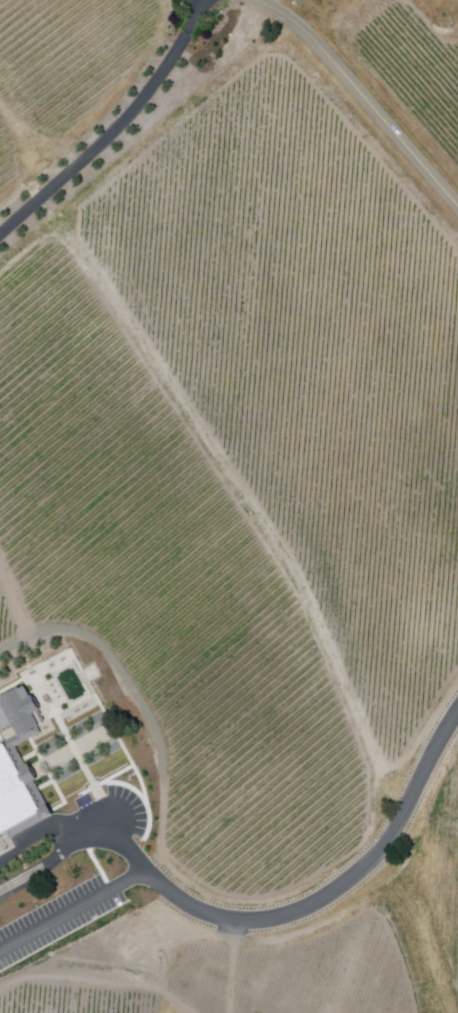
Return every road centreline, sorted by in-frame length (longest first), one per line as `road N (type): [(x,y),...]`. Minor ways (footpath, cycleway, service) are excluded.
road 1 (tertiary): [(457,205),(320,46),(255,0)]

